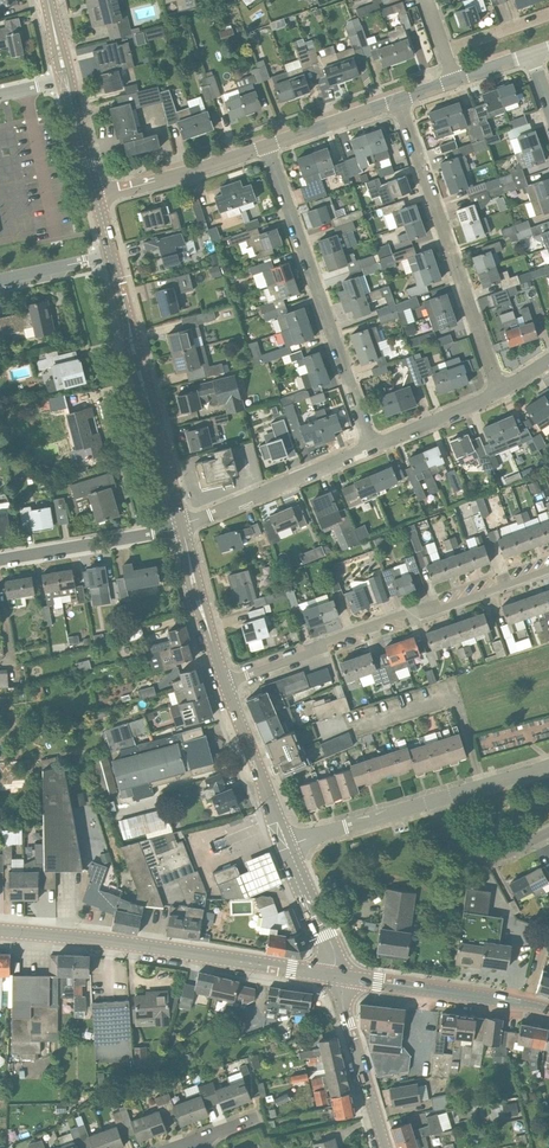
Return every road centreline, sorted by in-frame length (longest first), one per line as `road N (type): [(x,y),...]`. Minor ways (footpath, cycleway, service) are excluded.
road 1 (residential): [(226,685),(548,569)]
road 2 (secondary): [(337,975),(0,931)]
road 3 (residential): [(372,446),(267,147)]
road 4 (residential): [(499,394),(399,101)]
road 5 (secondary): [(548,1009),(337,975)]
road 6 (residential): [(181,528),(372,446)]
road 7 (residential): [(0,560),(181,528)]
road 8 (tertiary): [(385,1147),(337,975)]
road 9 (residential): [(96,196),(267,147)]
road 10 (tertiary): [(285,846),(226,685)]
road 11 (residential): [(285,846),(437,800)]
road 12 (residential): [(437,800),(451,833),(479,853),(504,855),(548,832)]
road 13 (residential): [(267,147),(399,101)]
road 14 (tertiary): [(337,975),(285,846)]
road 15 (residential): [(372,446),(499,394)]
road 16 (tertiary): [(181,528),(147,396)]

